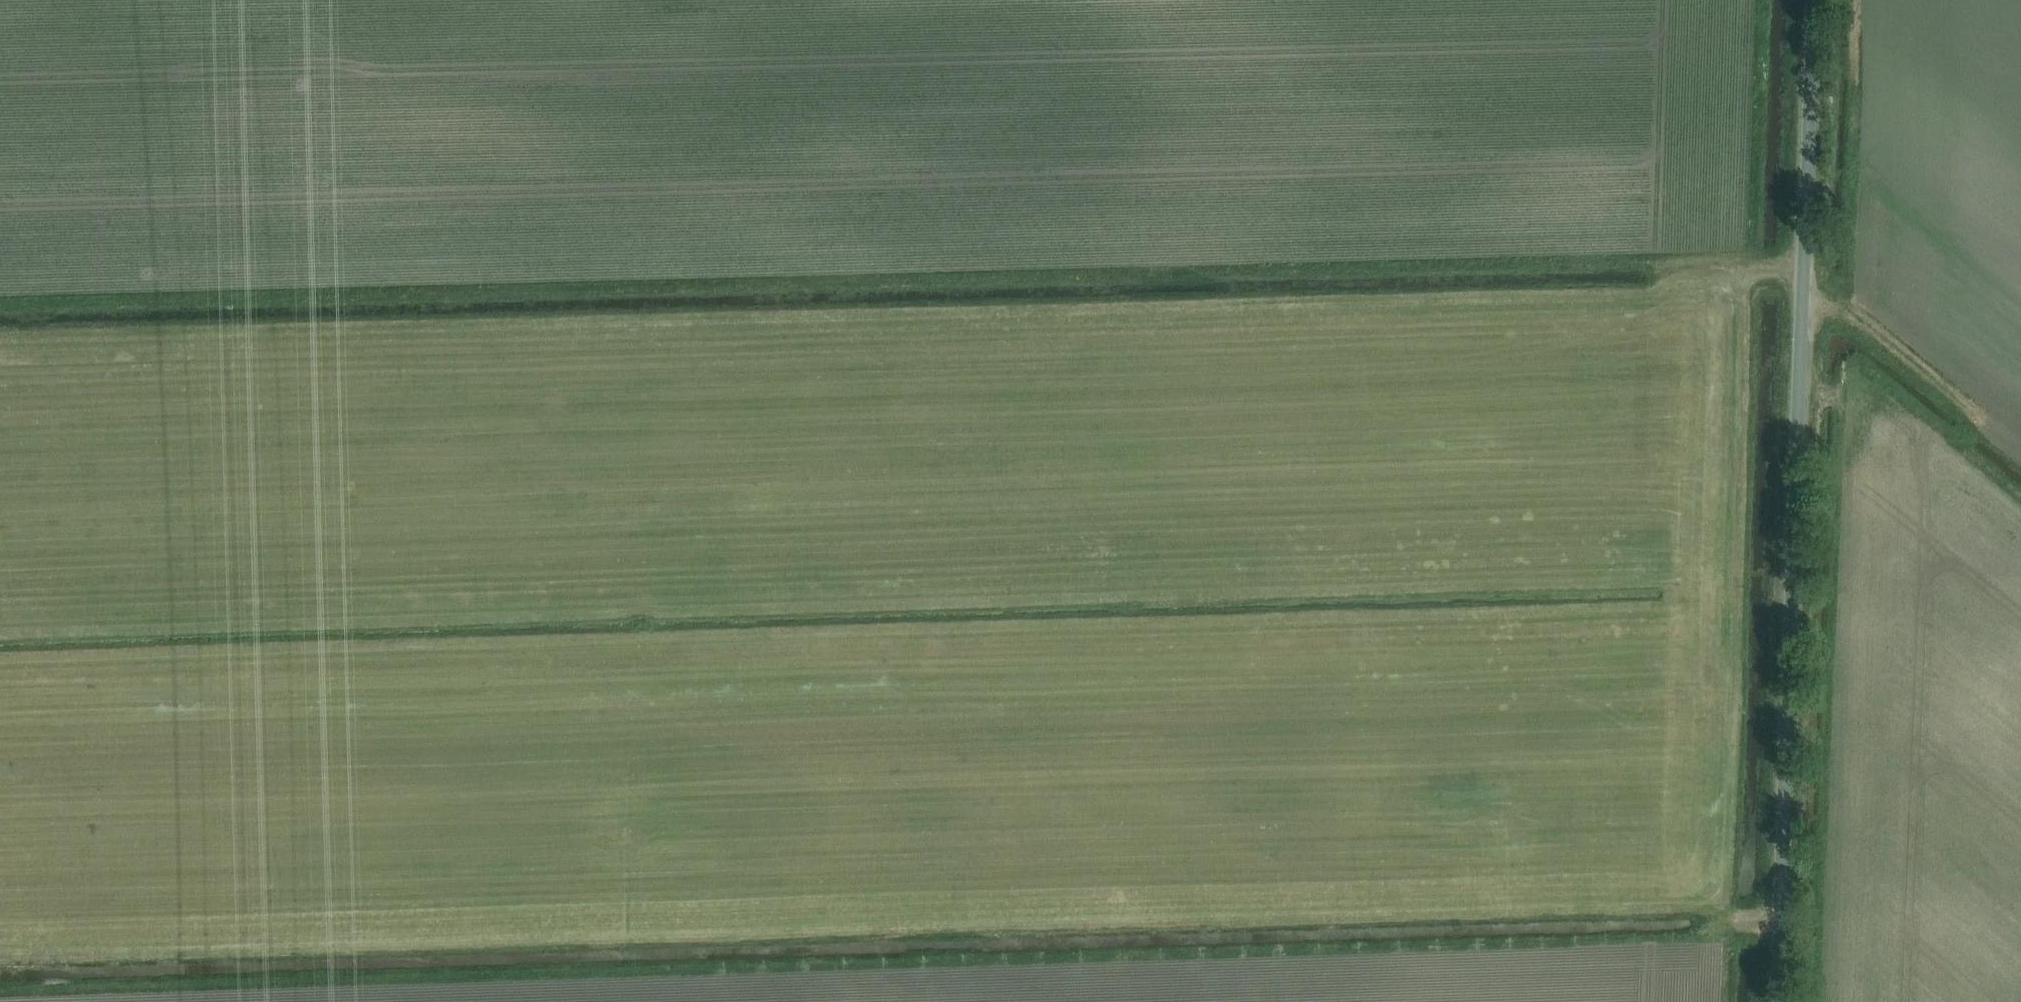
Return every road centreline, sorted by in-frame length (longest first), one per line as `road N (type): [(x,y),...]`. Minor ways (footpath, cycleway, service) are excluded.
road 1 (residential): [(1783,1001),(1816,0)]

